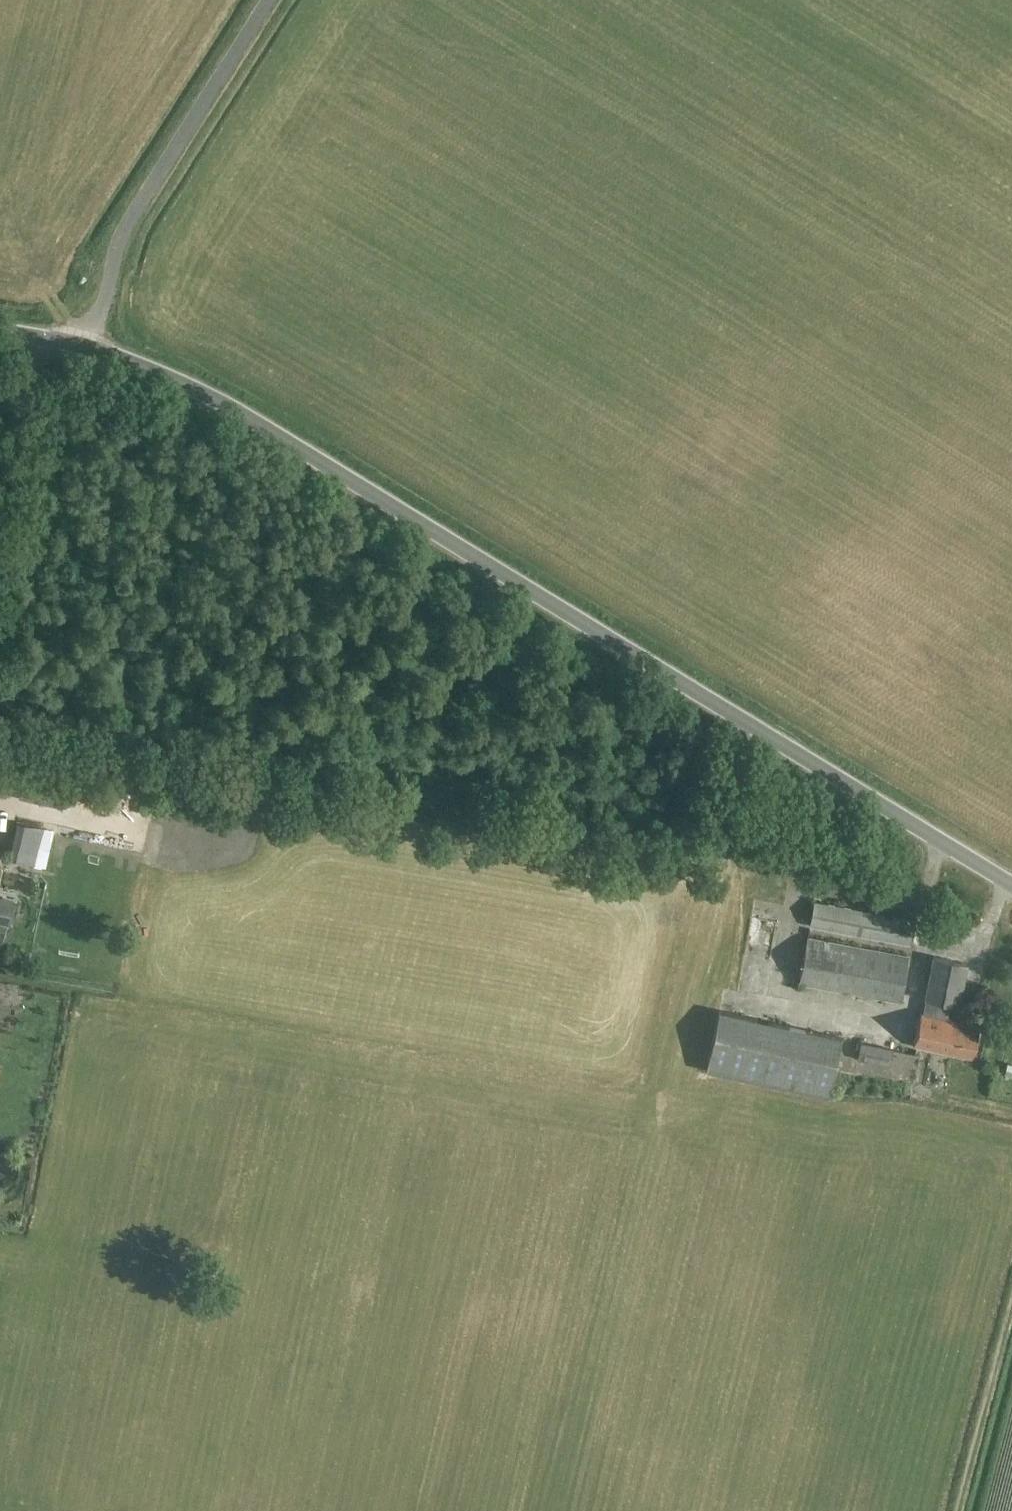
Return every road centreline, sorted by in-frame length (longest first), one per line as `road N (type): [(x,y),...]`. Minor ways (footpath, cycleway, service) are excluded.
road 1 (unclassified): [(1011,886),(192,387),(91,349),(0,331)]
road 2 (track): [(1011,1312),(960,1510)]
road 3 (track): [(34,336),(0,474)]

